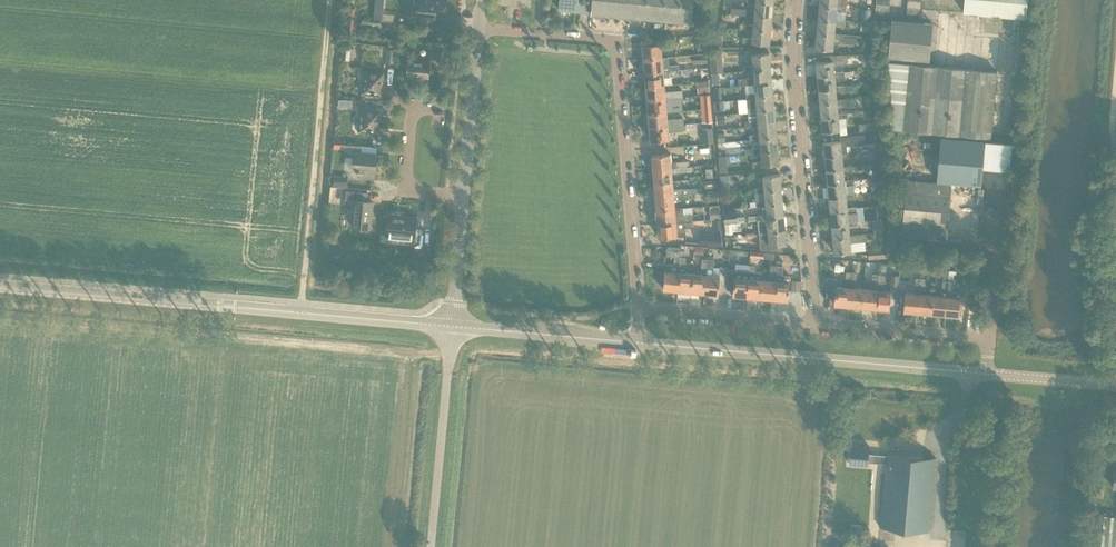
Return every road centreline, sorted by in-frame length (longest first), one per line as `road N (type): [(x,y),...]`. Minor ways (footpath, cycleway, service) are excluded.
road 1 (tertiary): [(452,324),(0,284)]
road 2 (residential): [(479,24),(617,38),(638,306)]
road 3 (tertiary): [(985,372),(638,341)]
road 4 (residential): [(816,321),(797,0)]
road 5 (track): [(331,0),(302,312)]
road 6 (residential): [(985,372),(988,337),(816,321)]
road 7 (tertiary): [(638,341),(452,324)]
road 8 (residential): [(816,321),(638,306)]
road 9 (residential): [(463,193),(479,24)]
road 10 (residential): [(463,193),(408,189),(414,108),(439,111)]
road 11 (residential): [(452,324),(463,193)]
road 12 (tertiary): [(1115,384),(985,372)]

